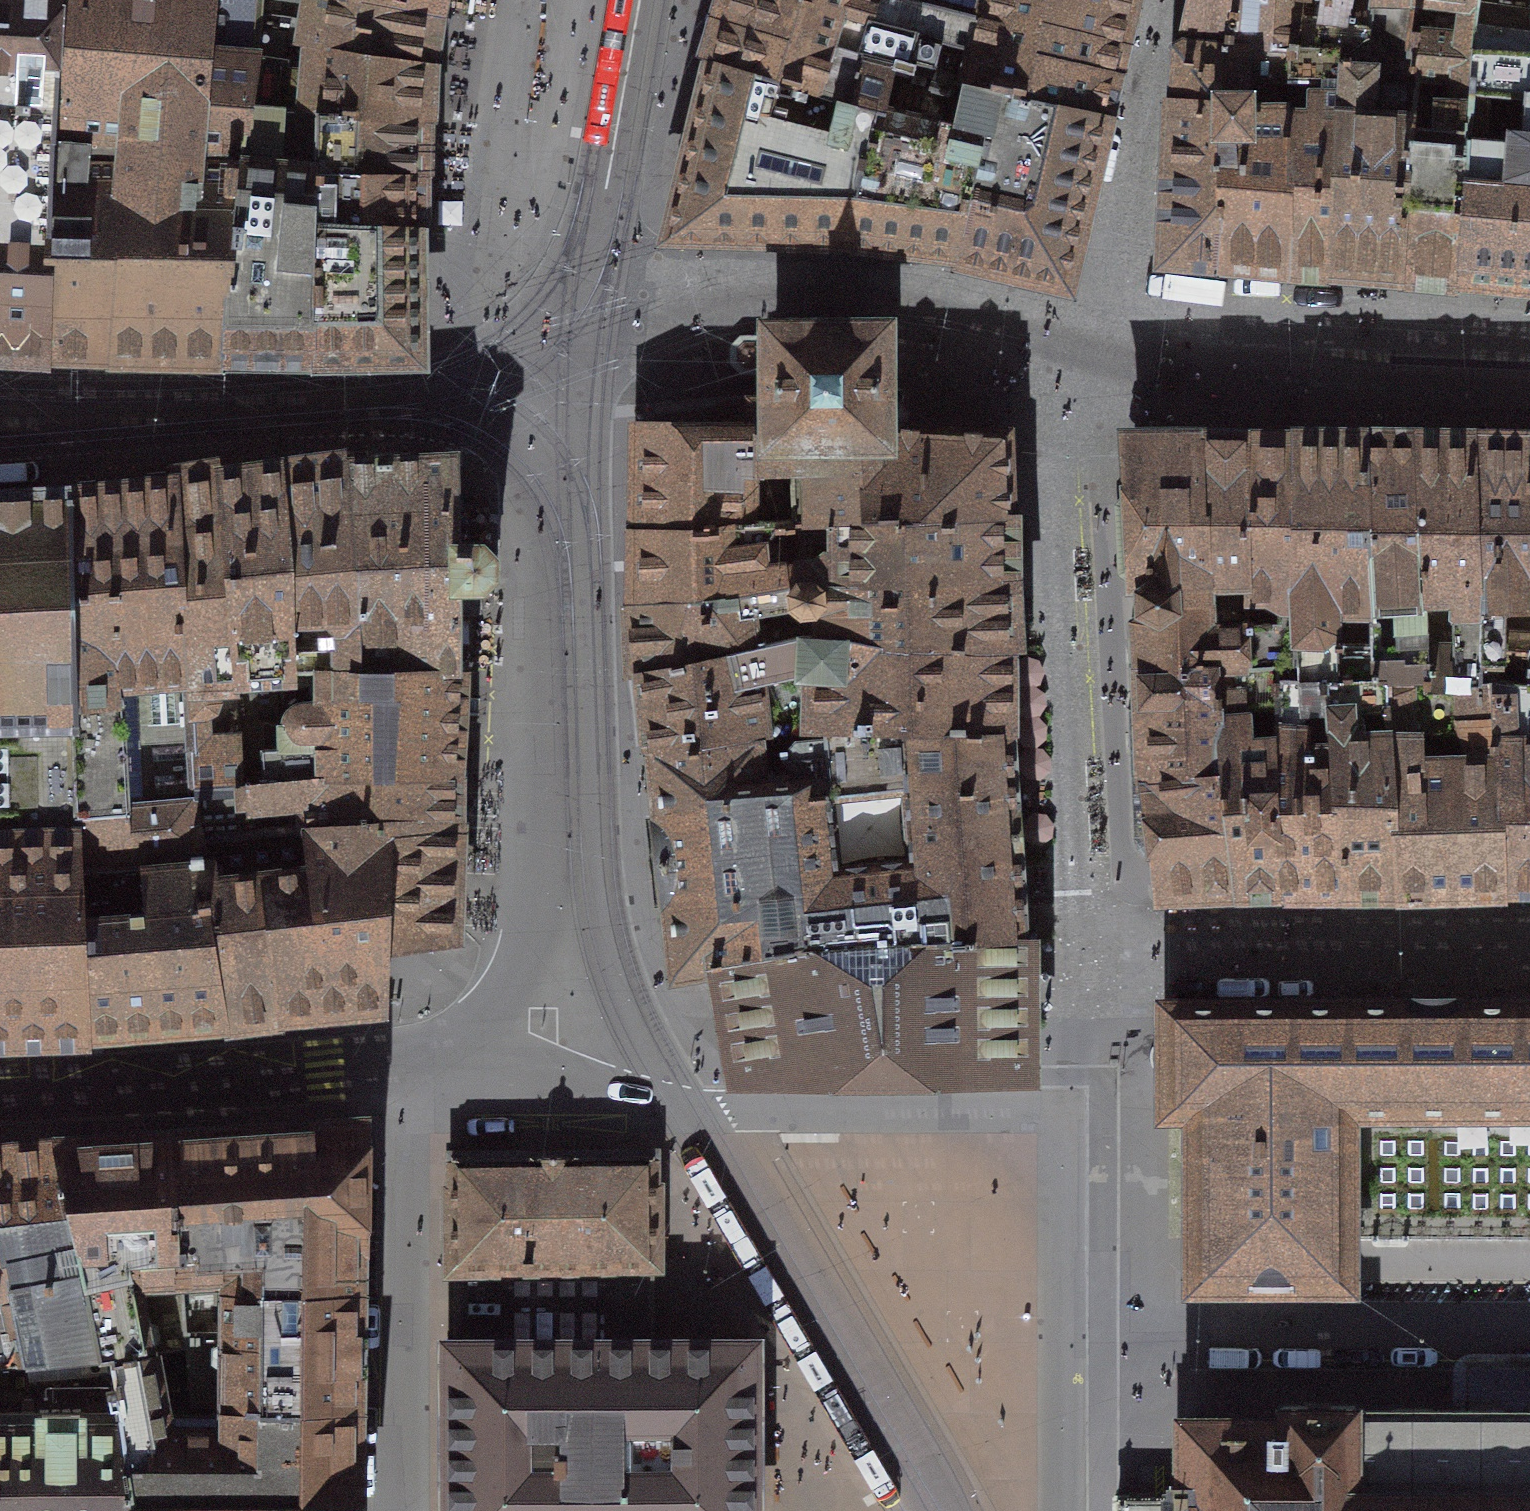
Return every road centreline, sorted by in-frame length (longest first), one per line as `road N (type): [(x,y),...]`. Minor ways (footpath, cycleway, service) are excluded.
road 1 (residential): [(1067,957),(1047,481),(1054,439),(1093,337)]
road 2 (residential): [(0,421),(432,398),(482,390),(589,342)]
road 3 (residential): [(589,342),(700,298),(777,287),(921,292),(1093,337)]
road 4 (residential): [(592,852),(581,481),(589,342)]
road 5 (residential): [(1529,1327),(1064,1327)]
road 6 (residential): [(1067,957),(1529,947)]
road 7 (residential): [(409,1064),(404,1510)]
road 8 (residential): [(1093,337),(1153,349),(1529,363)]
road 9 (residential): [(409,1064),(0,1097)]
road 10 (residential): [(1063,1110),(686,1111)]
road 11 (residential): [(589,342),(639,0)]
road 12 (residential): [(1093,337),(1114,283),(1165,0)]
road 13 (residential): [(592,852),(580,935),(546,1001),(490,1049),(409,1064)]
road 14 (residential): [(686,1111),(633,1108),(409,1064)]
road 15 (residential): [(686,1111),(623,994),(592,852)]
road 16 (residential): [(1064,1327),(1063,1110)]
road 17 (residential): [(1064,1510),(1064,1327)]
road 18 (residential): [(1063,1110),(1067,957)]

